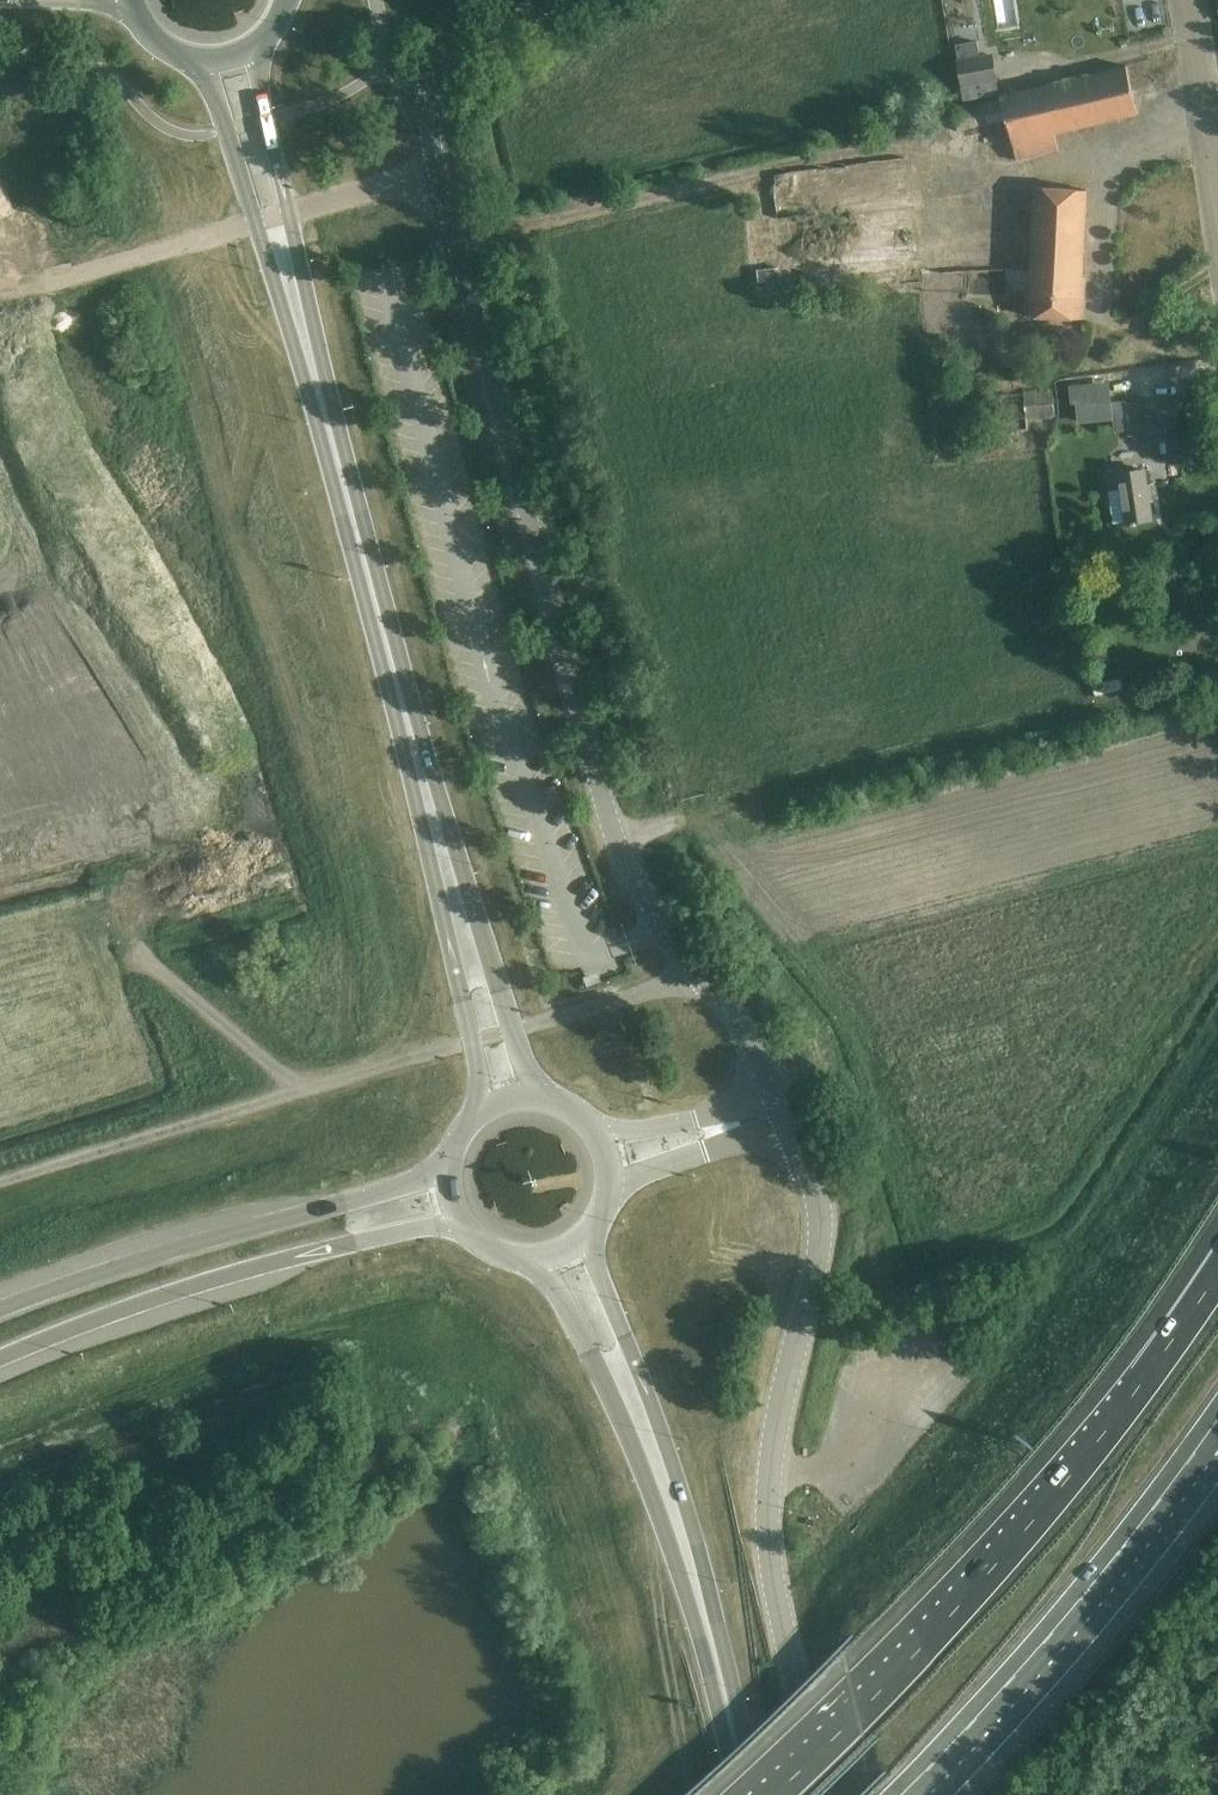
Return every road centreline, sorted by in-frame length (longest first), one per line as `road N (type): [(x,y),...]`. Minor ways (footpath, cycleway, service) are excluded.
road 1 (unclassified): [(785,1111),(746,1041),(635,885),(615,839),(434,169)]
road 2 (unclassified): [(785,1111),(821,1233),(771,1471),(769,1523),(823,1794)]
road 3 (motorway): [(1217,1277),(1135,1396),(931,1640),(776,1794)]
road 4 (primary): [(455,896),(284,263)]
road 5 (primary): [(761,1794),(676,1474),(592,1250),(591,1231)]
road 6 (primary): [(533,1257),(574,1319),(652,1496),(694,1618),(738,1794)]
road 7 (motorway): [(902,1794),(990,1707),(1217,1423)]
road 8 (motorway): [(0,1368),(260,1272),(461,1220)]
road 9 (motorway): [(448,1169),(0,1313)]
road 10 (track): [(254,224),(23,288)]
road 11 (primary): [(455,896),(481,1111)]
road 12 (primary): [(535,1096),(501,990),(455,896)]
road 13 (unclassified): [(434,169),(434,102),(449,66),(535,0)]
road 14 (unclassified): [(609,1184),(785,1111)]
road 15 (unclassified): [(785,1111),(597,1134)]
road 16 (primary): [(201,62),(254,224)]
road 17 (primary): [(288,215),(255,50)]
road 18 (unclassified): [(434,169),(288,215)]

